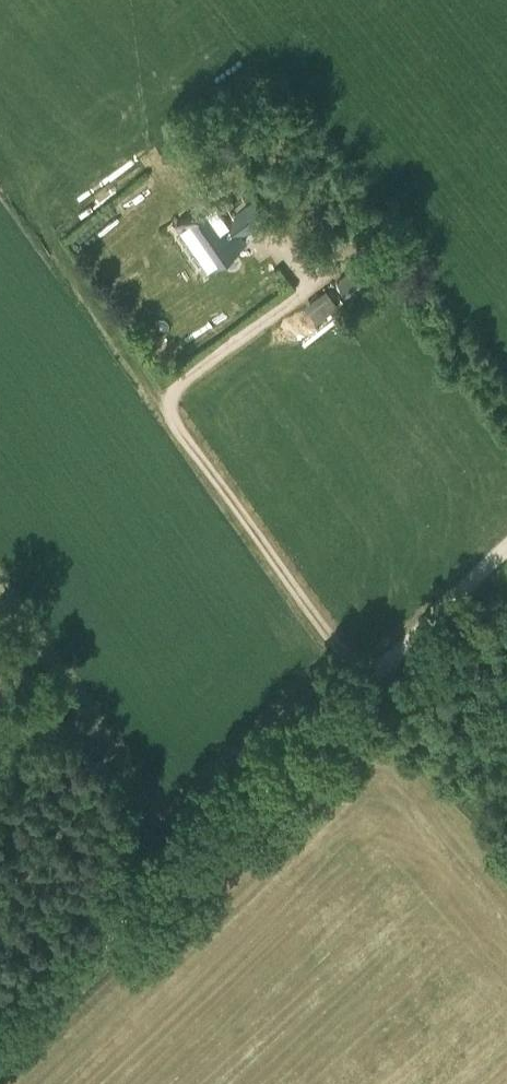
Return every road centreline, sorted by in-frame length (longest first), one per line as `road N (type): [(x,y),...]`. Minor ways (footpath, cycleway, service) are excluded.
road 1 (track): [(0,1037),(506,550)]
road 2 (track): [(365,686),(169,414),(175,389),(314,287),(276,236)]
road 3 (track): [(169,414),(48,239)]

